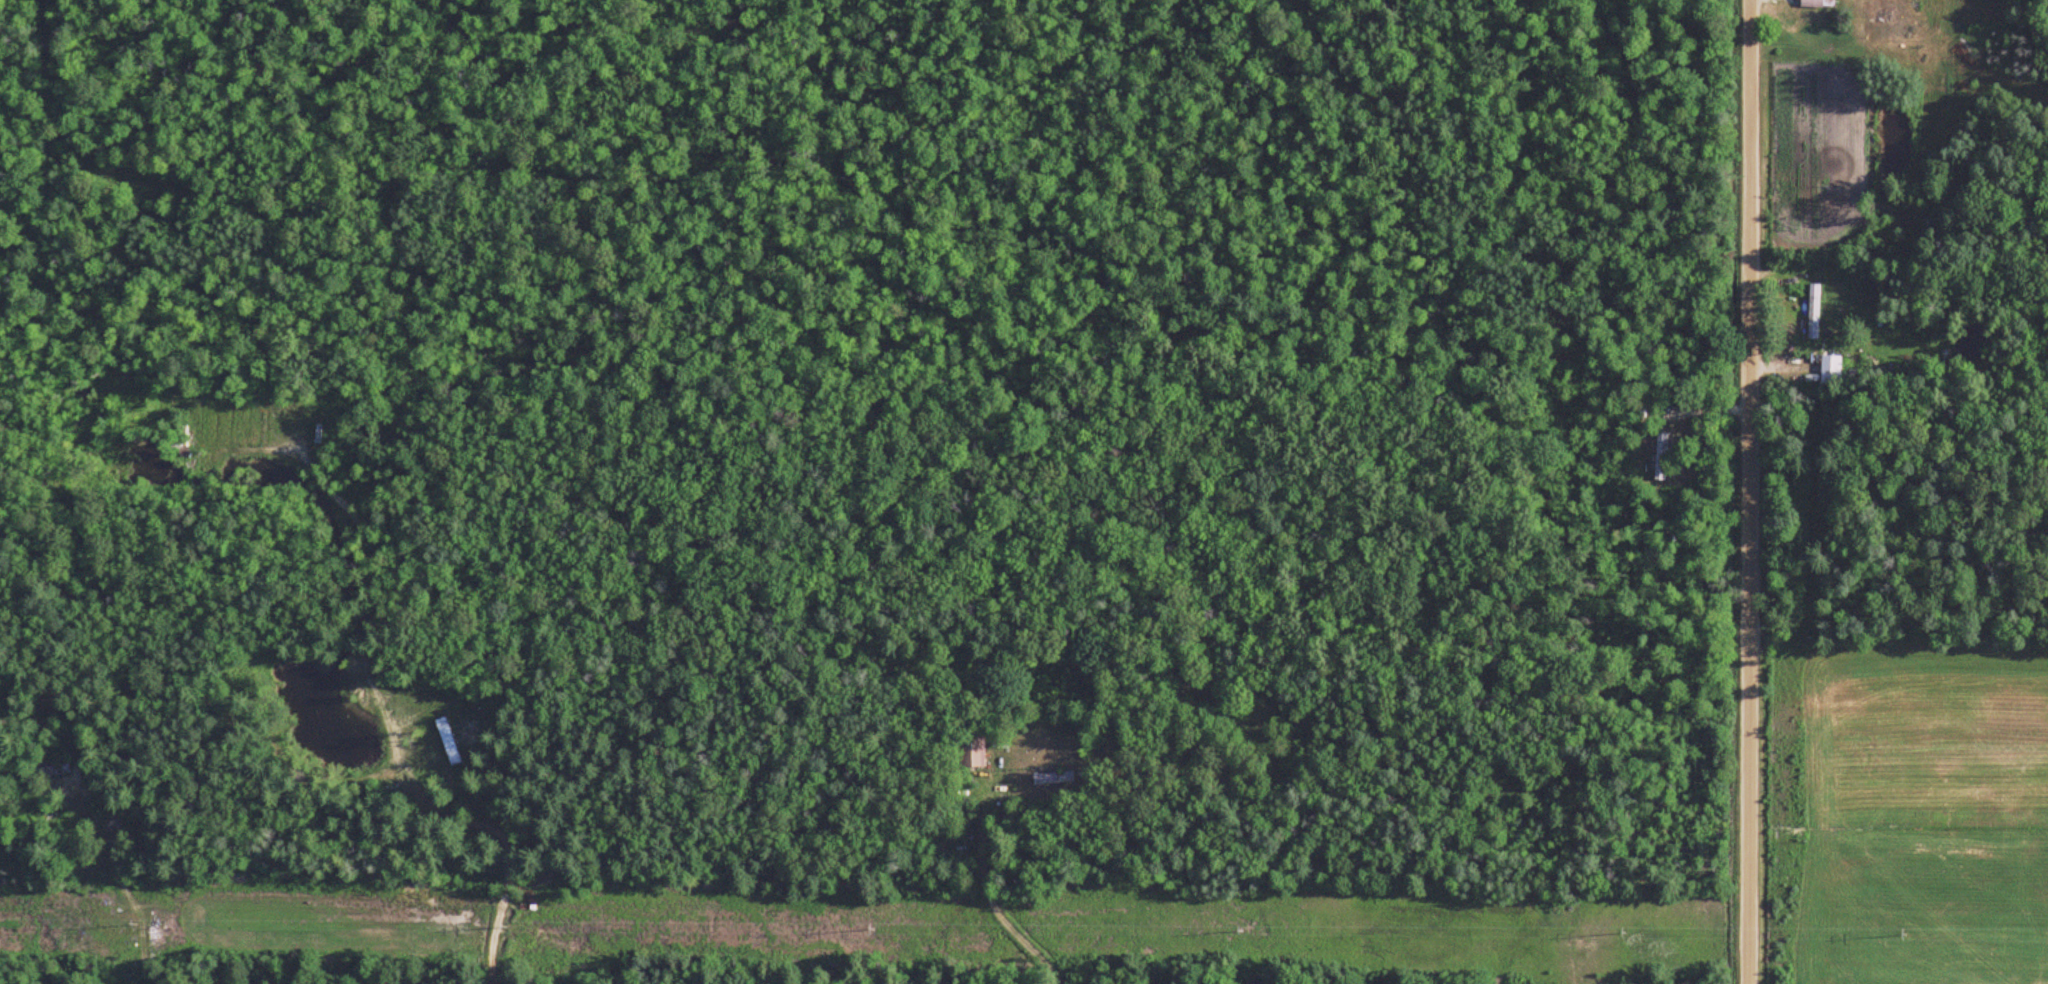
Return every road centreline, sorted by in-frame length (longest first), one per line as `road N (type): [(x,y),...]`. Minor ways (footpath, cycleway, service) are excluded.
road 1 (residential): [(1748,983),(1752,0)]

